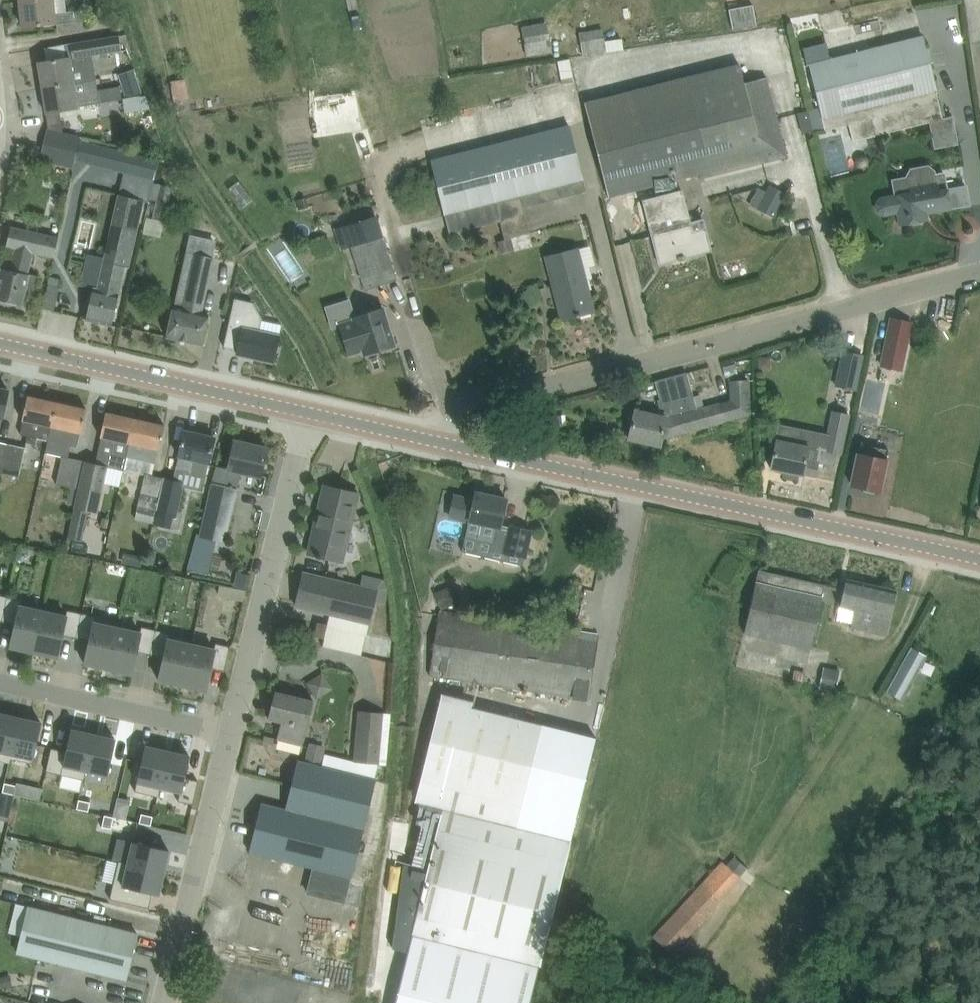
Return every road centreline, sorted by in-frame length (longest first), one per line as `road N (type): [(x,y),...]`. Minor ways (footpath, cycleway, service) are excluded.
road 1 (unclassified): [(455,445),(462,412),(979,272)]
road 2 (tertiary): [(979,559),(455,445)]
road 3 (unclassified): [(234,737),(311,415)]
road 4 (tertiary): [(311,415),(0,344)]
road 5 (unclassified): [(170,1002),(234,737)]
road 6 (residential): [(0,685),(234,737)]
road 7 (tertiary): [(455,445),(311,415)]
road 8 (track): [(105,0),(109,30),(0,48)]

